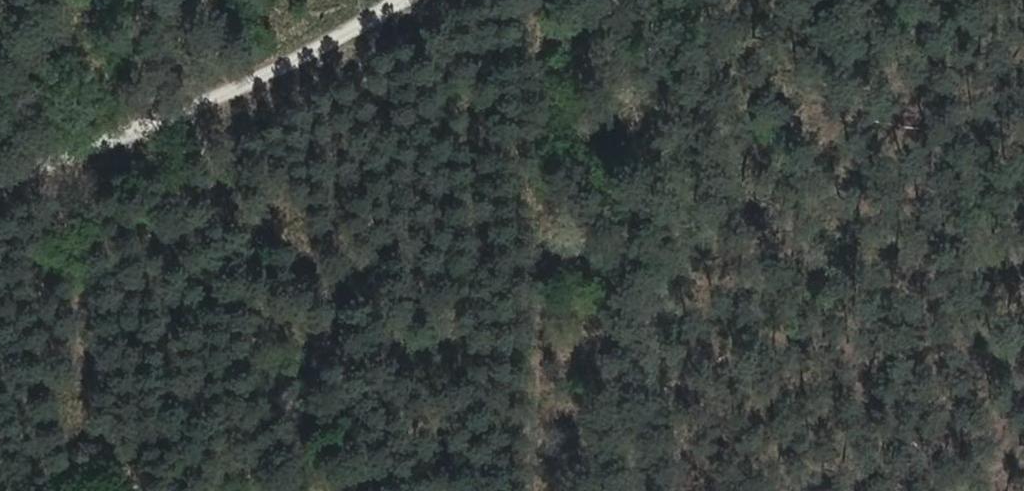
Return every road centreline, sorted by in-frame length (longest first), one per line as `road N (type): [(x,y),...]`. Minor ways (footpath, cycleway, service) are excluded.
road 1 (track): [(407,0),(346,40),(0,165)]

